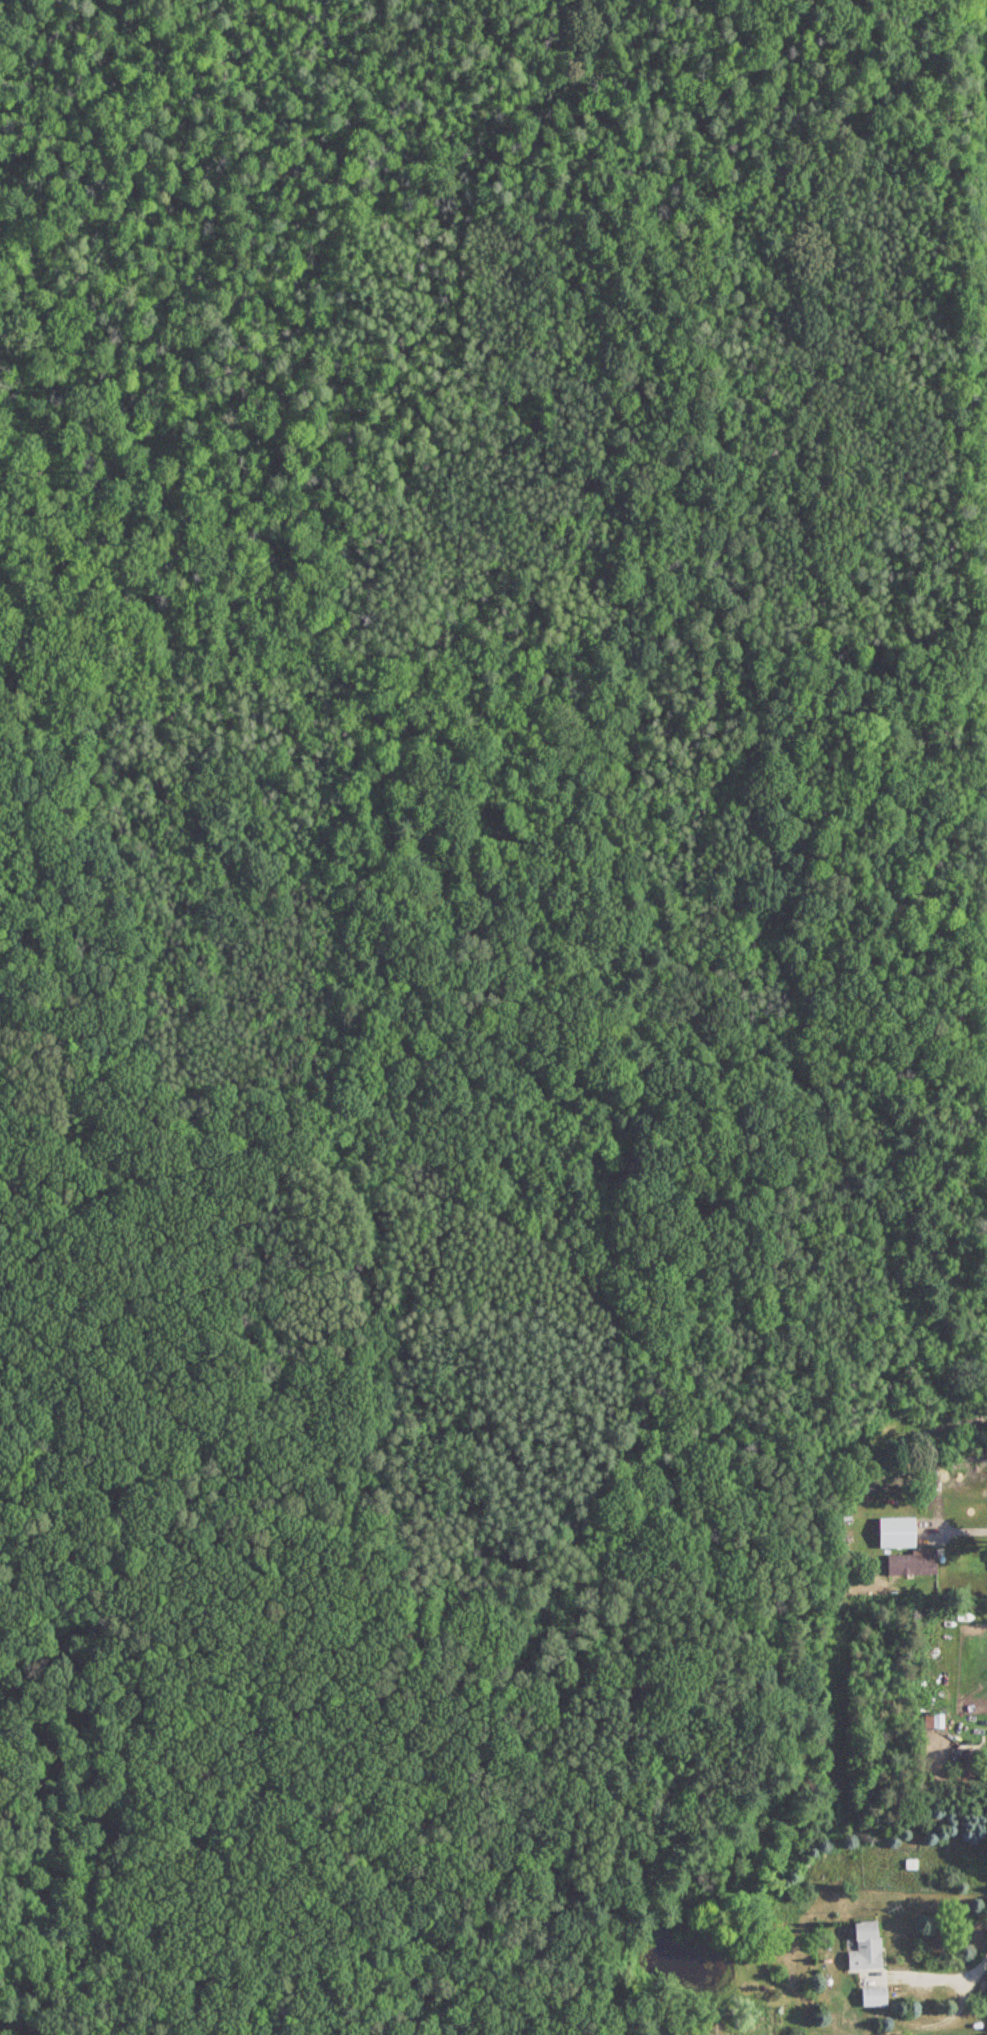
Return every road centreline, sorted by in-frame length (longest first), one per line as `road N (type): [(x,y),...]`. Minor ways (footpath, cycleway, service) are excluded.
road 1 (track): [(0,1168),(84,1146),(191,1147),(271,1191),(378,1206),(487,1234),(617,1334),(694,1408),(751,1446),(800,1456),(986,1425)]

